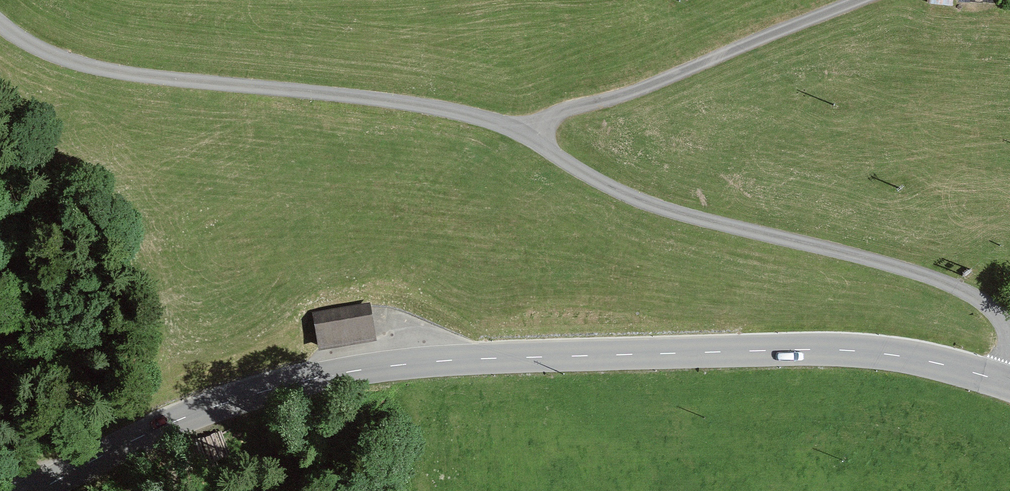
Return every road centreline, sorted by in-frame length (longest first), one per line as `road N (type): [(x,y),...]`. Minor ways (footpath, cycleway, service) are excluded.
road 1 (unclassified): [(1001,380),(1007,332),(994,311),(942,279),(668,207),(522,126),(100,70),(0,21)]
road 2 (tertiary): [(38,490),(222,403),(303,380),(402,365),(873,352),(1001,380)]

